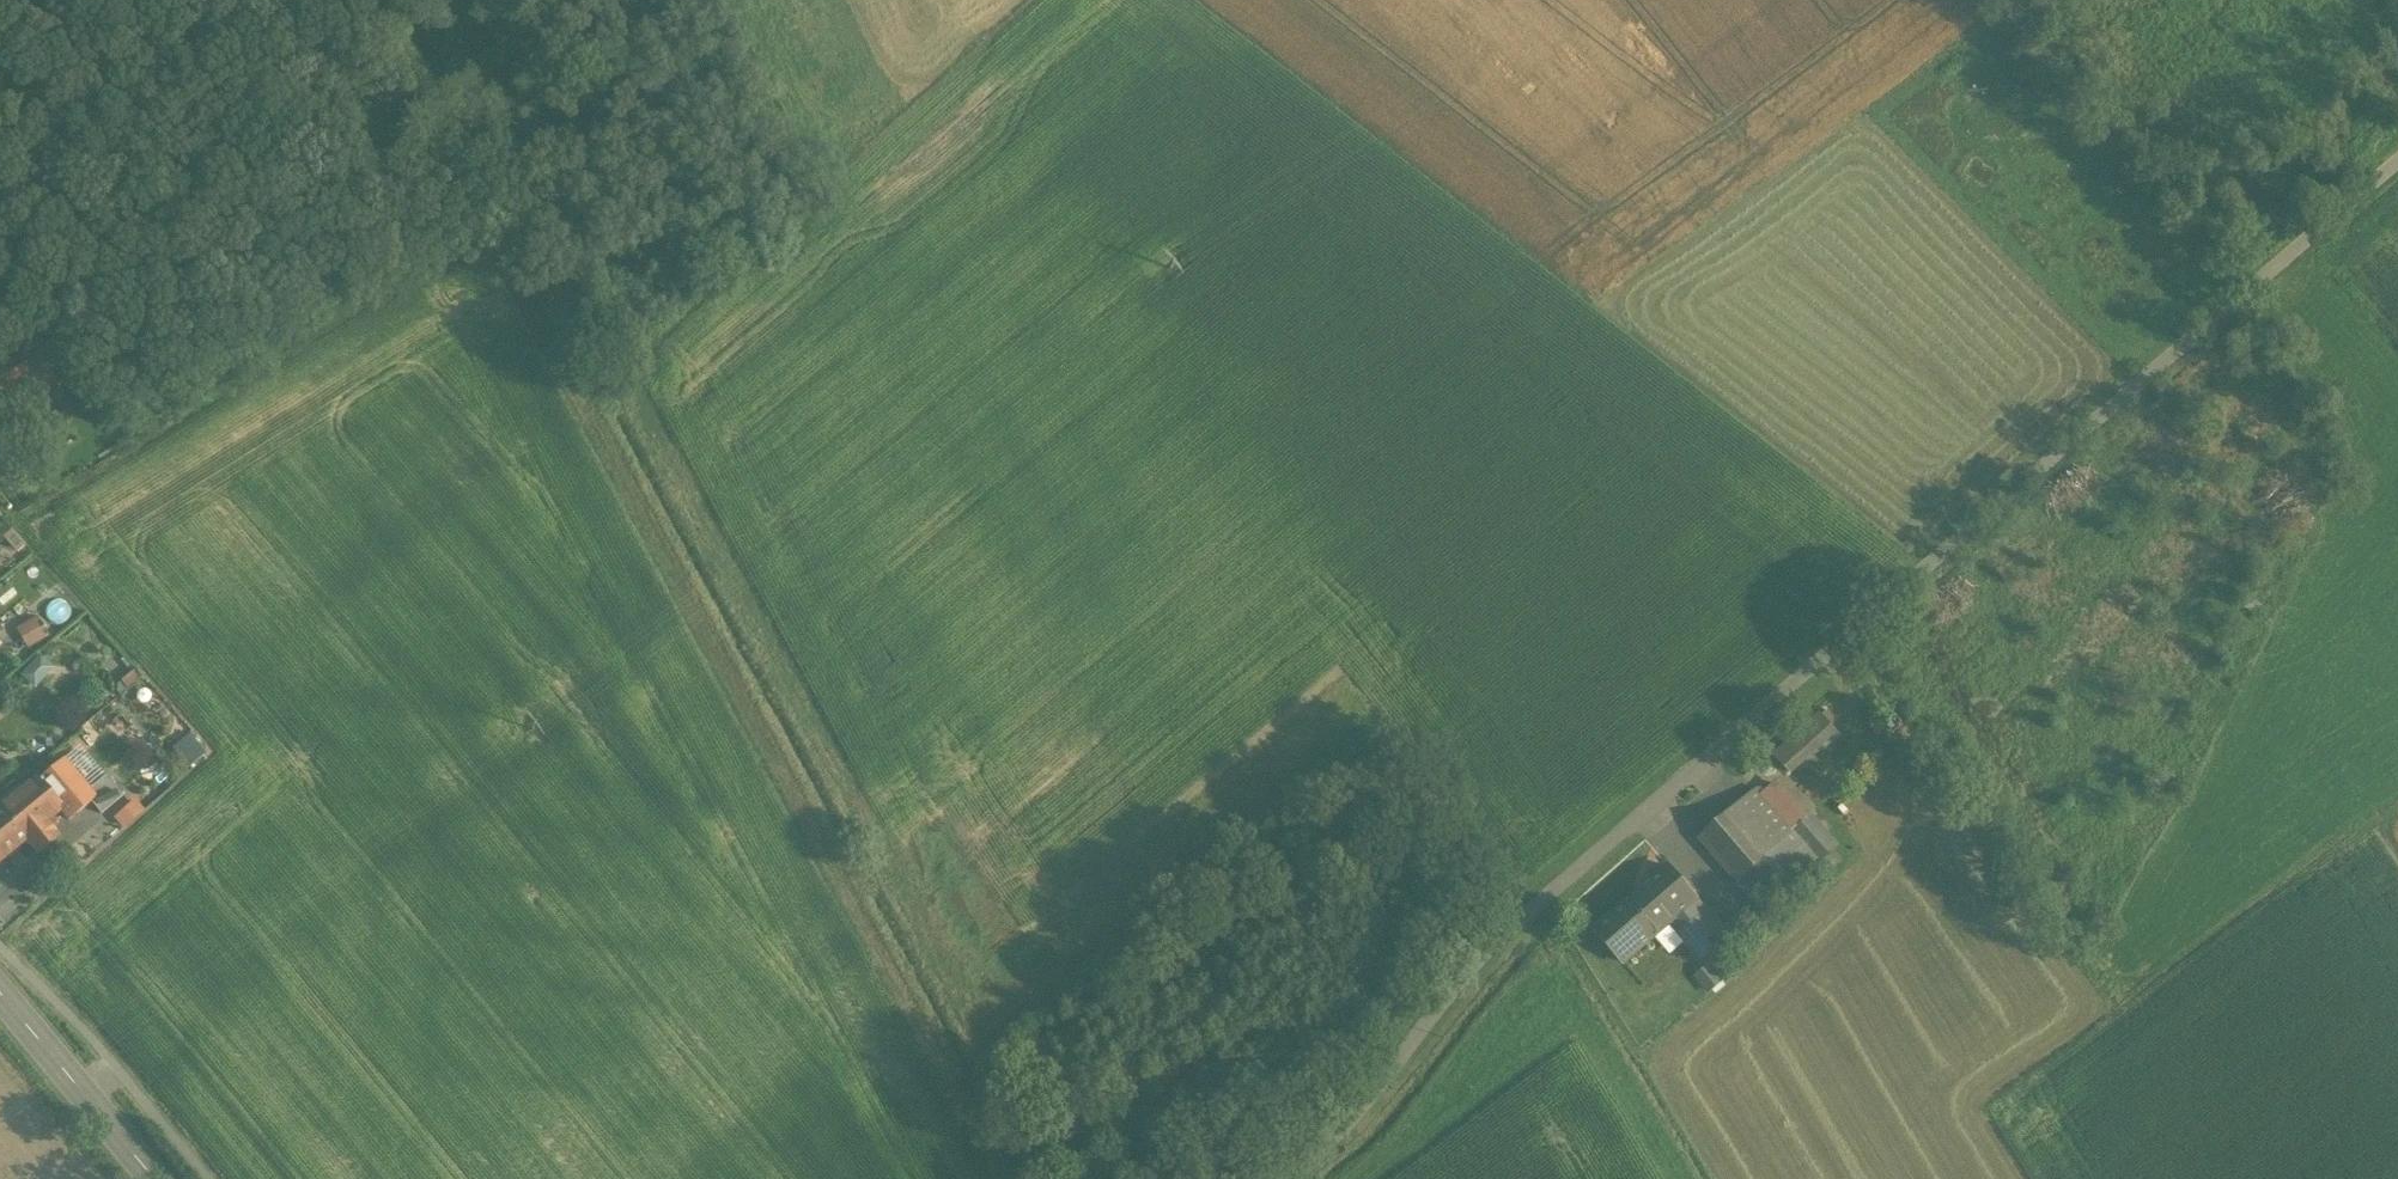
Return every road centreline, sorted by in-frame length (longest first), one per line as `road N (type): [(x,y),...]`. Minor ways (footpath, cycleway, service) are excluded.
road 1 (unclassified): [(2397,155),(1580,863),(1500,941),(1351,1121),(1278,1178)]
road 2 (tertiary): [(0,994),(153,1178)]

